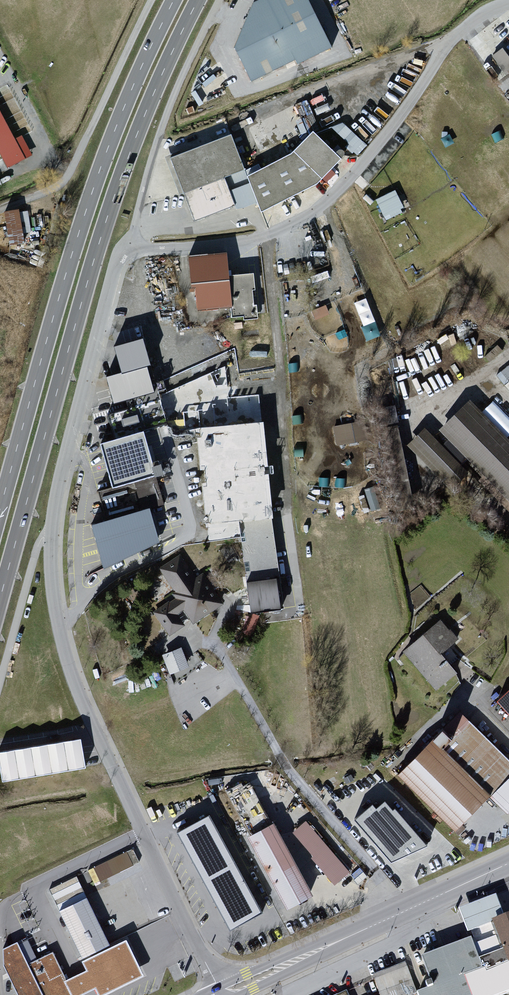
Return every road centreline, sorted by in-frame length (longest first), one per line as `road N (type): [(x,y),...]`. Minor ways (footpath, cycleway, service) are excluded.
road 1 (residential): [(224,994),(84,705),(54,593),(56,498),(116,265),(131,250),(239,242),(305,217),(397,127),(449,46),(508,5)]
road 2 (primary): [(0,598),(112,203),(198,0)]
road 3 (primary): [(174,0),(96,181),(0,509)]
road 4 (unclassified): [(224,994),(508,863)]

